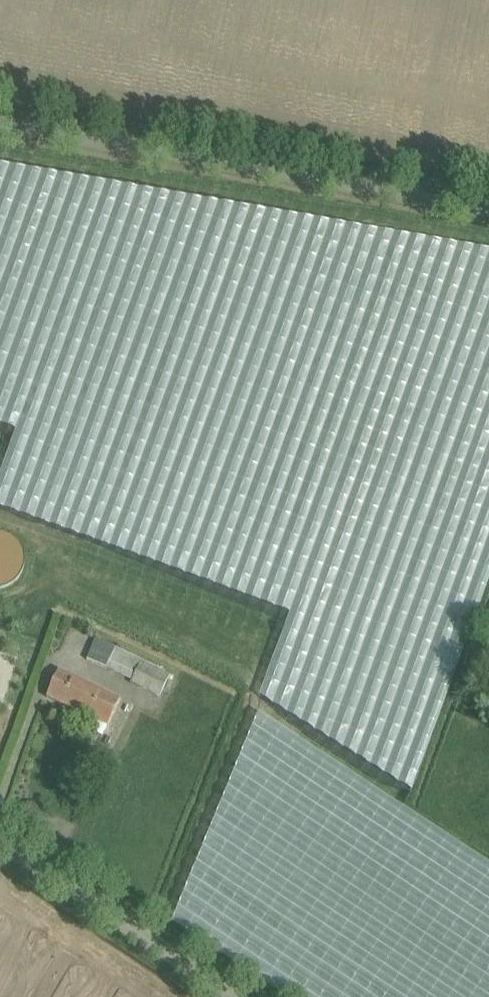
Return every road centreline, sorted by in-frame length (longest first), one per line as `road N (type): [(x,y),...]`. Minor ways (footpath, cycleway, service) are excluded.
road 1 (unclassified): [(0,124),(488,210)]
road 2 (unclassified): [(239,996),(0,839)]

